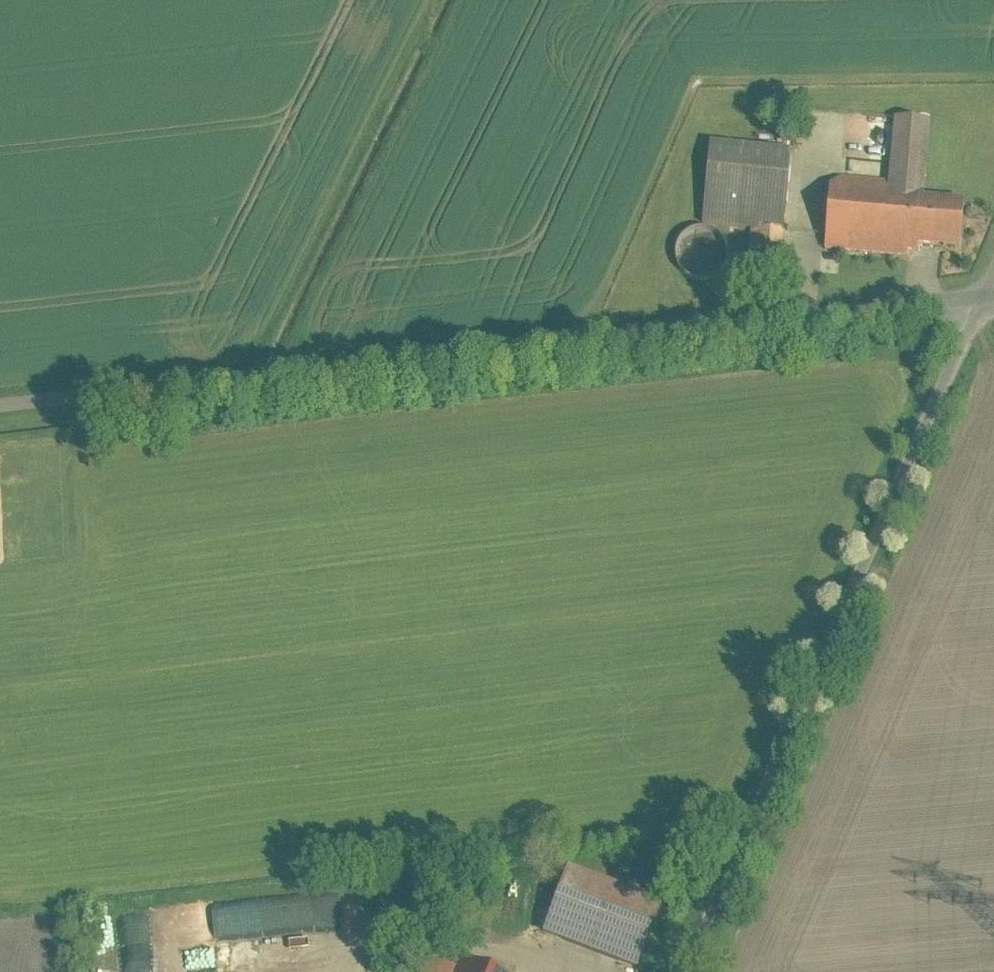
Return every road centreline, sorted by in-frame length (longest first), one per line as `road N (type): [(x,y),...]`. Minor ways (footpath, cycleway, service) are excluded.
road 1 (unclassified): [(0,406),(987,294)]
road 2 (unclassified): [(987,294),(690,971)]

